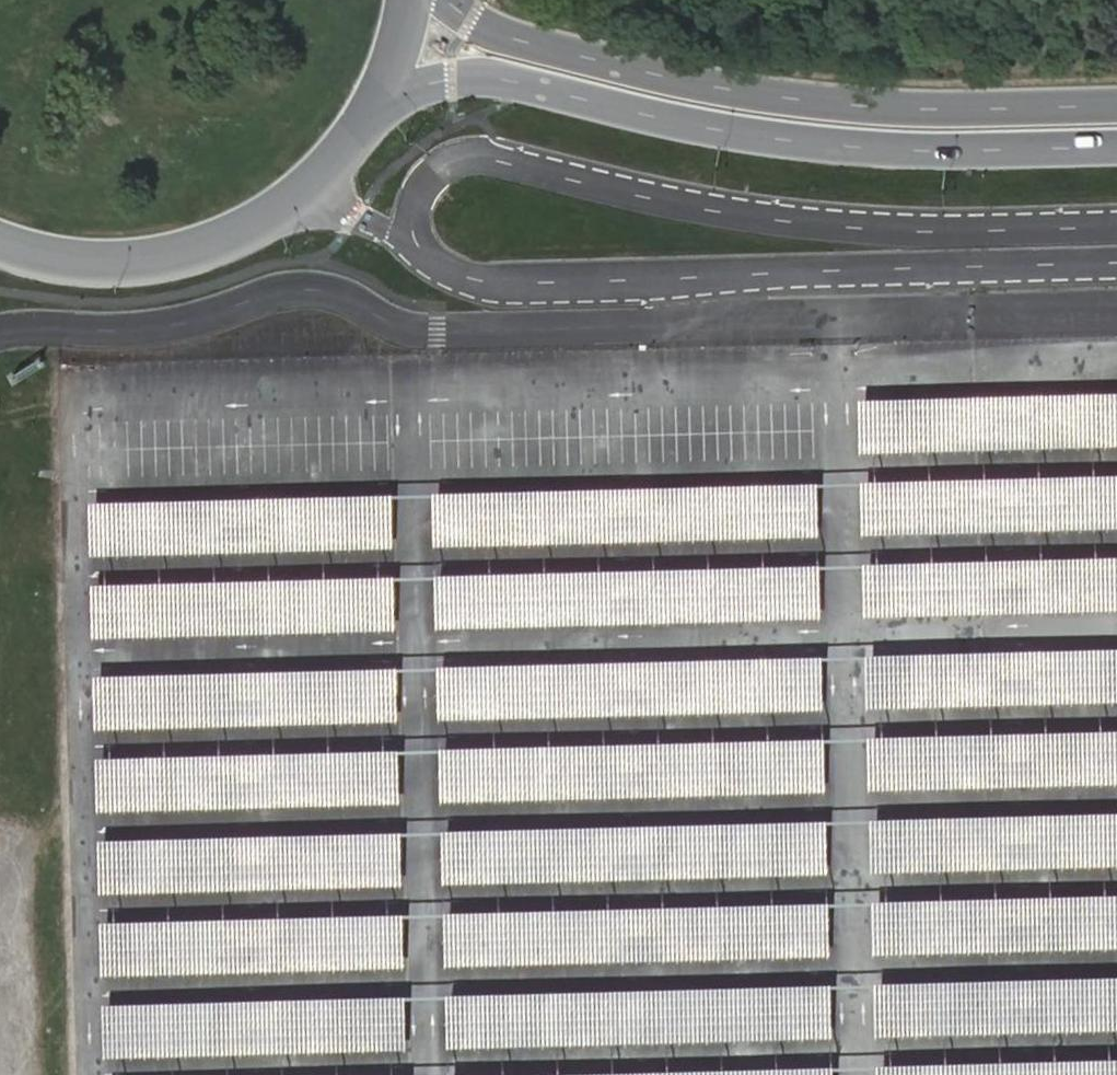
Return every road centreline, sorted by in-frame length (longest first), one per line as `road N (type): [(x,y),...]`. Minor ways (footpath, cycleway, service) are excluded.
road 1 (secondary): [(365,118),(406,89),(484,77),(691,124),(841,145),(1116,146)]
road 2 (secondary): [(1116,104),(912,108),(760,95),(499,34),(446,0)]
road 3 (secondary): [(0,241),(70,258),(144,258),(215,241),(281,206),(327,167),(365,118)]
road 4 (secondary): [(365,118),(392,66),(409,0)]

